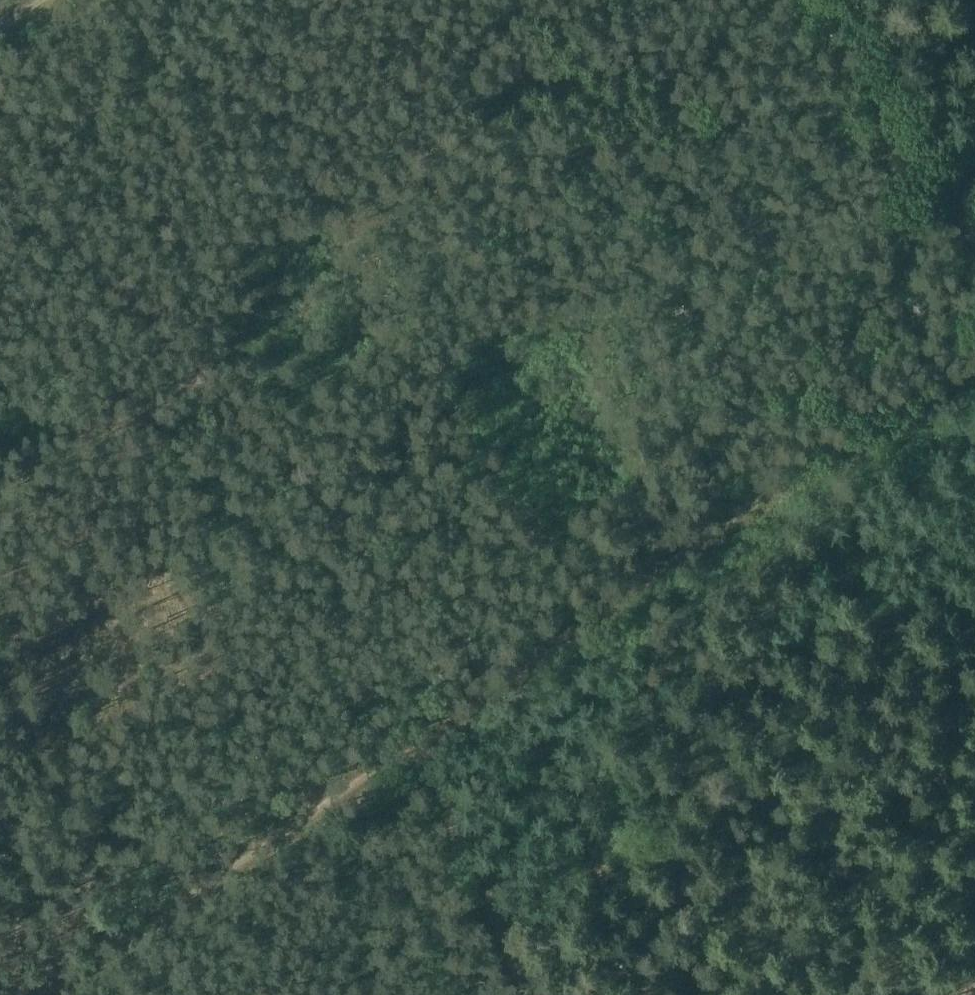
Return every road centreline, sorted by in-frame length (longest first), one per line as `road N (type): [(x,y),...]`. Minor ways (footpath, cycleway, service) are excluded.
road 1 (track): [(974,369),(511,678)]
road 2 (track): [(415,743),(20,994)]
road 3 (track): [(125,922),(0,650)]
road 4 (track): [(532,994),(415,743)]
road 5 (track): [(835,0),(974,239)]
road 6 (track): [(974,186),(864,0)]

